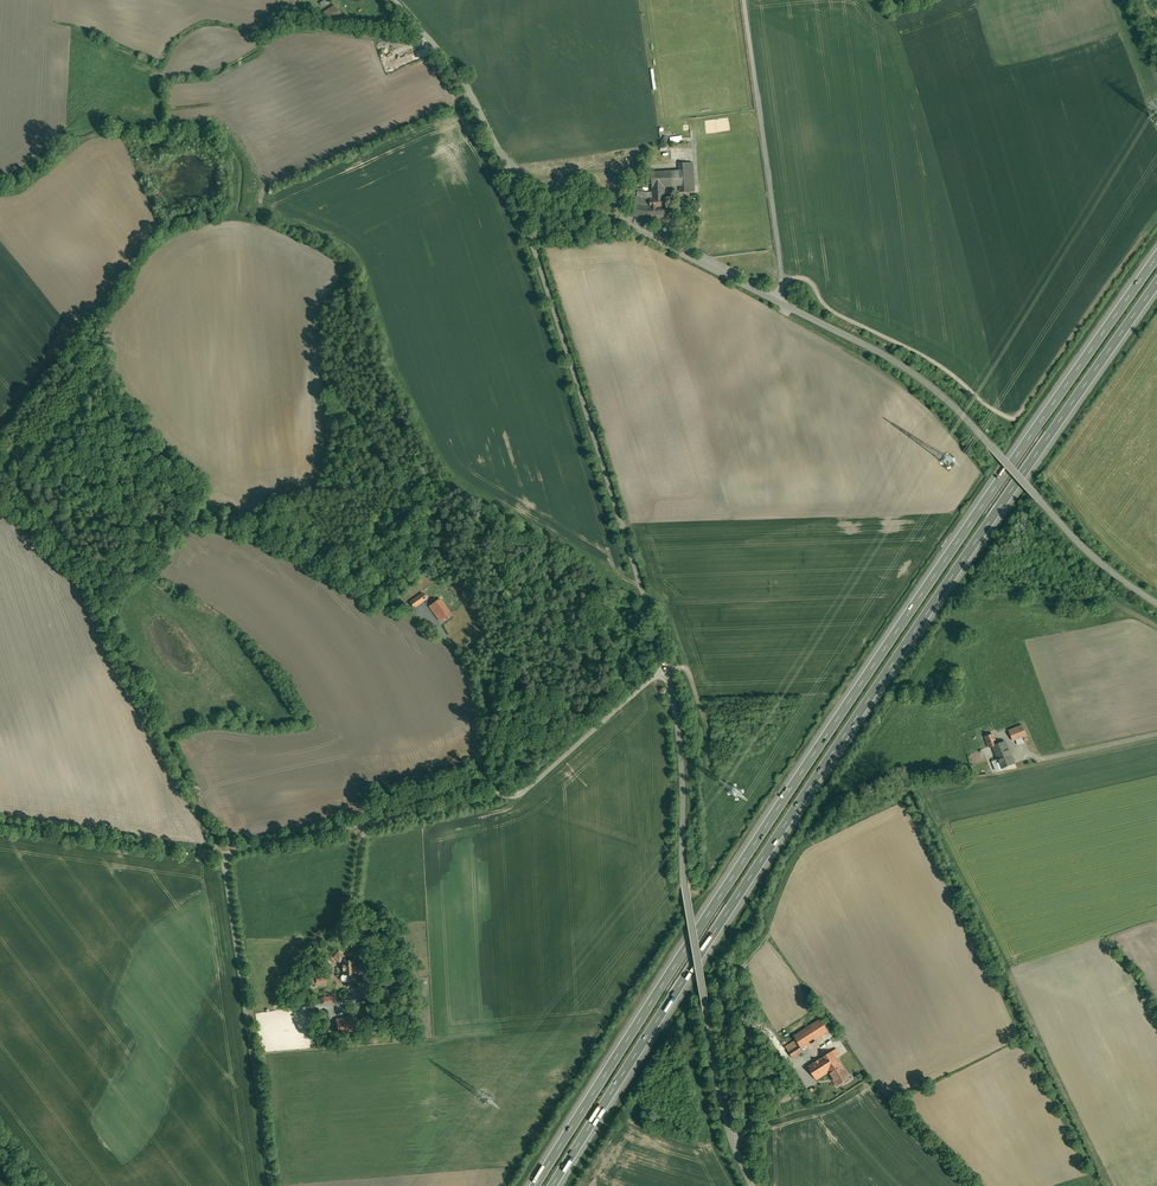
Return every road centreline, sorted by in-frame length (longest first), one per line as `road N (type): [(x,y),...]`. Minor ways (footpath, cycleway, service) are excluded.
road 1 (motorway): [(1156,250),(817,742),(530,1185)]
road 2 (motorway): [(553,1185),(833,754),(1156,283)]
road 3 (unclassified): [(666,672),(524,789),(230,853),(225,865),(270,1185)]
road 4 (unclassified): [(1156,603),(1074,540),(984,438),(921,383),(502,160)]
road 5 (unclassified): [(502,160),(666,672)]
road 6 (unclassified): [(751,1185),(722,1099),(683,873),(682,762),(666,672)]
road 7 (track): [(776,300),(783,268),(745,0)]
road 8 (track): [(222,853),(0,823)]
road 9 (unclassified): [(502,160),(456,74),(391,0)]
road 10 (track): [(226,858),(161,731)]

